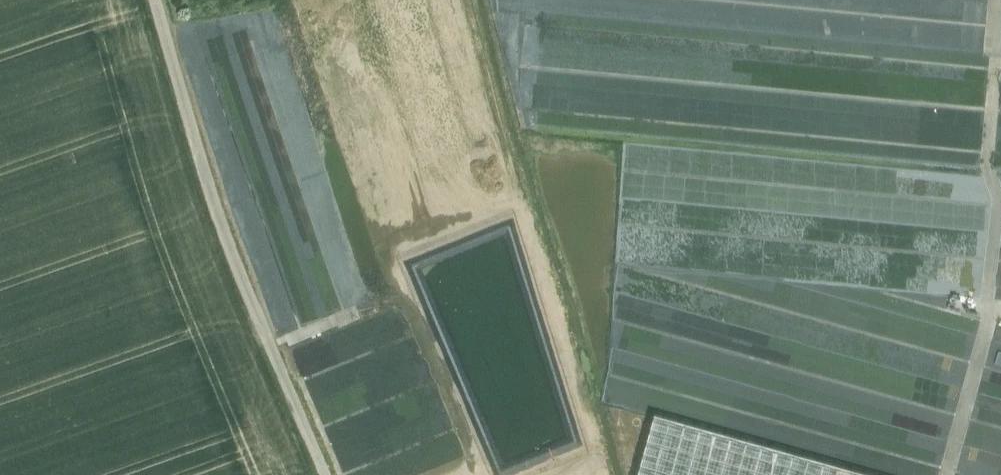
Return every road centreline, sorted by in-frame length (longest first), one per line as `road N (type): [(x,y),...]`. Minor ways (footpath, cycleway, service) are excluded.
road 1 (residential): [(332,474),(225,208),(164,0)]

